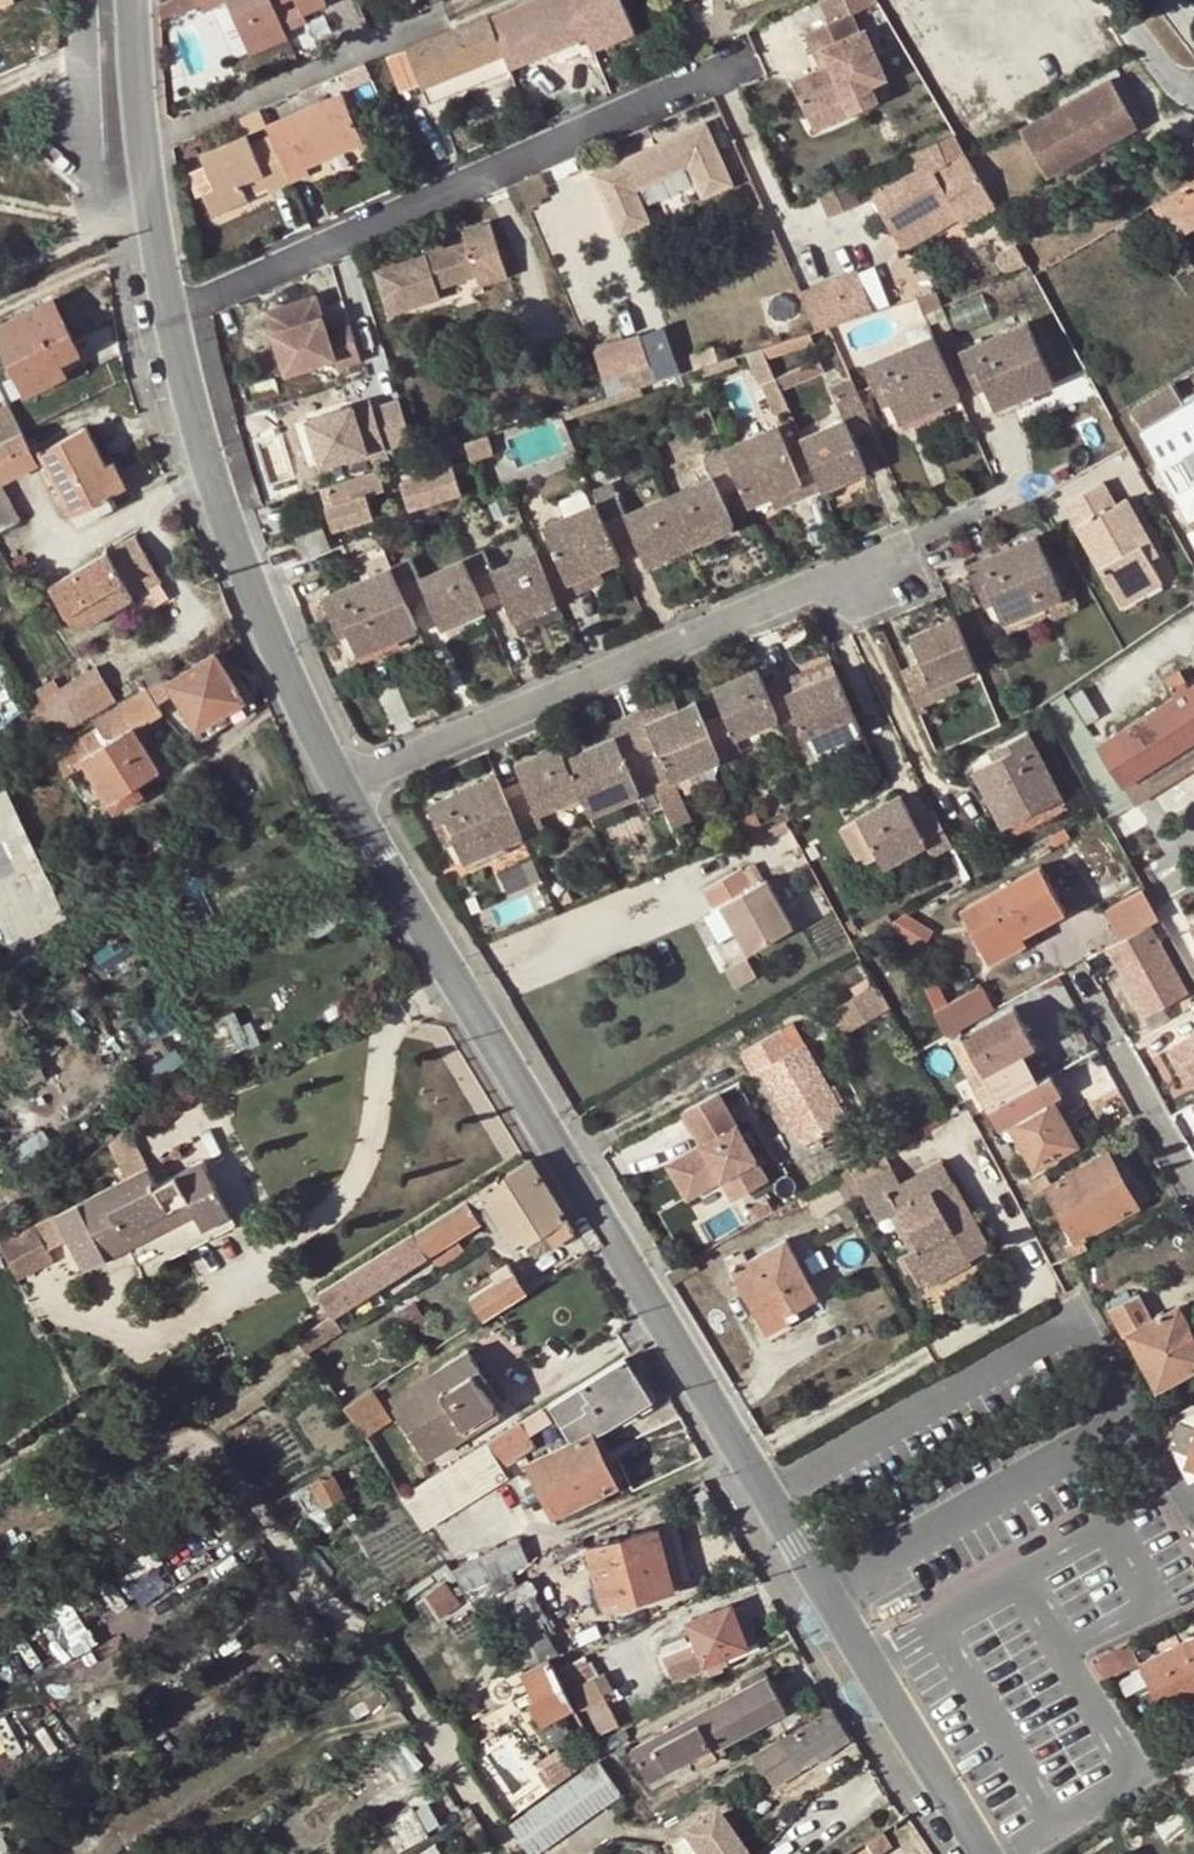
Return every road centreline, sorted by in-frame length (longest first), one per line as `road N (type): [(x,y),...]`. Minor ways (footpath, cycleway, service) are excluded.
road 1 (unclassified): [(337,787),(981,1853)]
road 2 (unclassified): [(513,1853),(396,1682),(309,1587),(201,1436),(132,1461),(106,1424),(89,1419),(0,1472)]
road 3 (residential): [(976,511),(337,787)]
road 4 (residential): [(162,299),(723,69)]
road 5 (unclassified): [(162,299),(194,435),(279,674),(337,787)]
road 6 (unclassified): [(127,0),(135,184),(162,299)]
road 7 (residential): [(1193,1198),(1072,969)]

